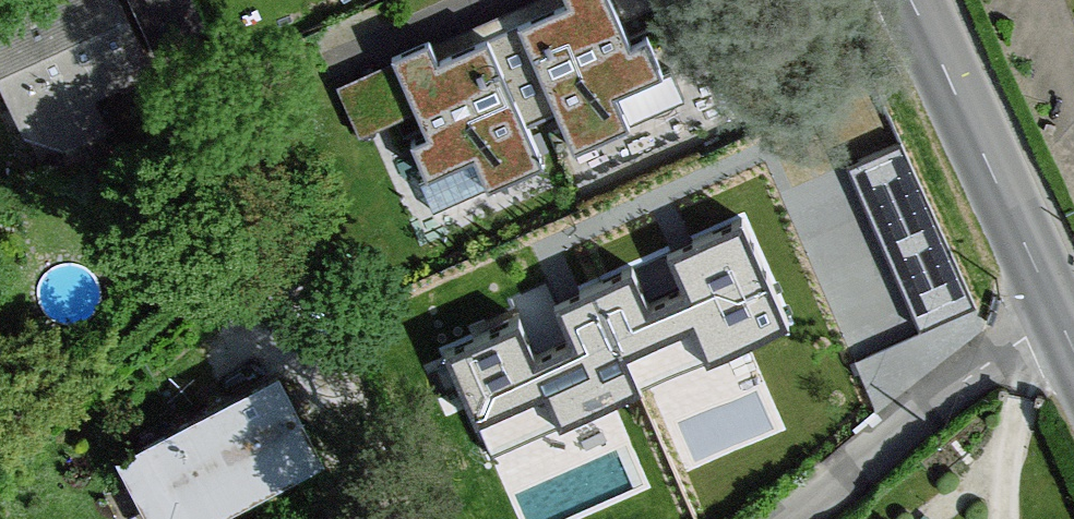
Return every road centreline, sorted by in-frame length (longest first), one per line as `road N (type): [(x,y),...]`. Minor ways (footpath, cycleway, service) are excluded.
road 1 (tertiary): [(914,0),(1073,346)]

